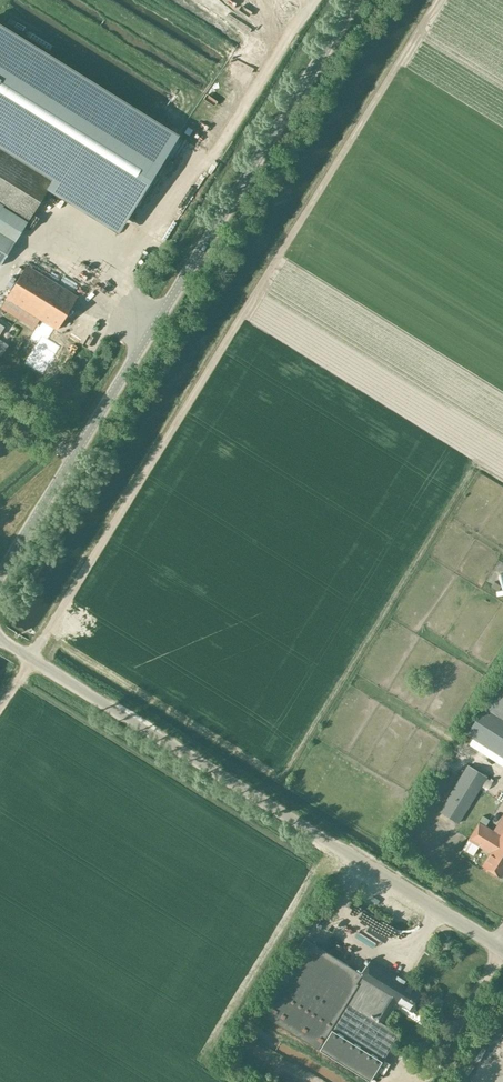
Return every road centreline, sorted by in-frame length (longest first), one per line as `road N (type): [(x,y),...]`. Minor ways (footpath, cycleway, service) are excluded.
road 1 (unclassified): [(0,574),(355,0)]
road 2 (unclassified): [(502,950),(0,640)]

